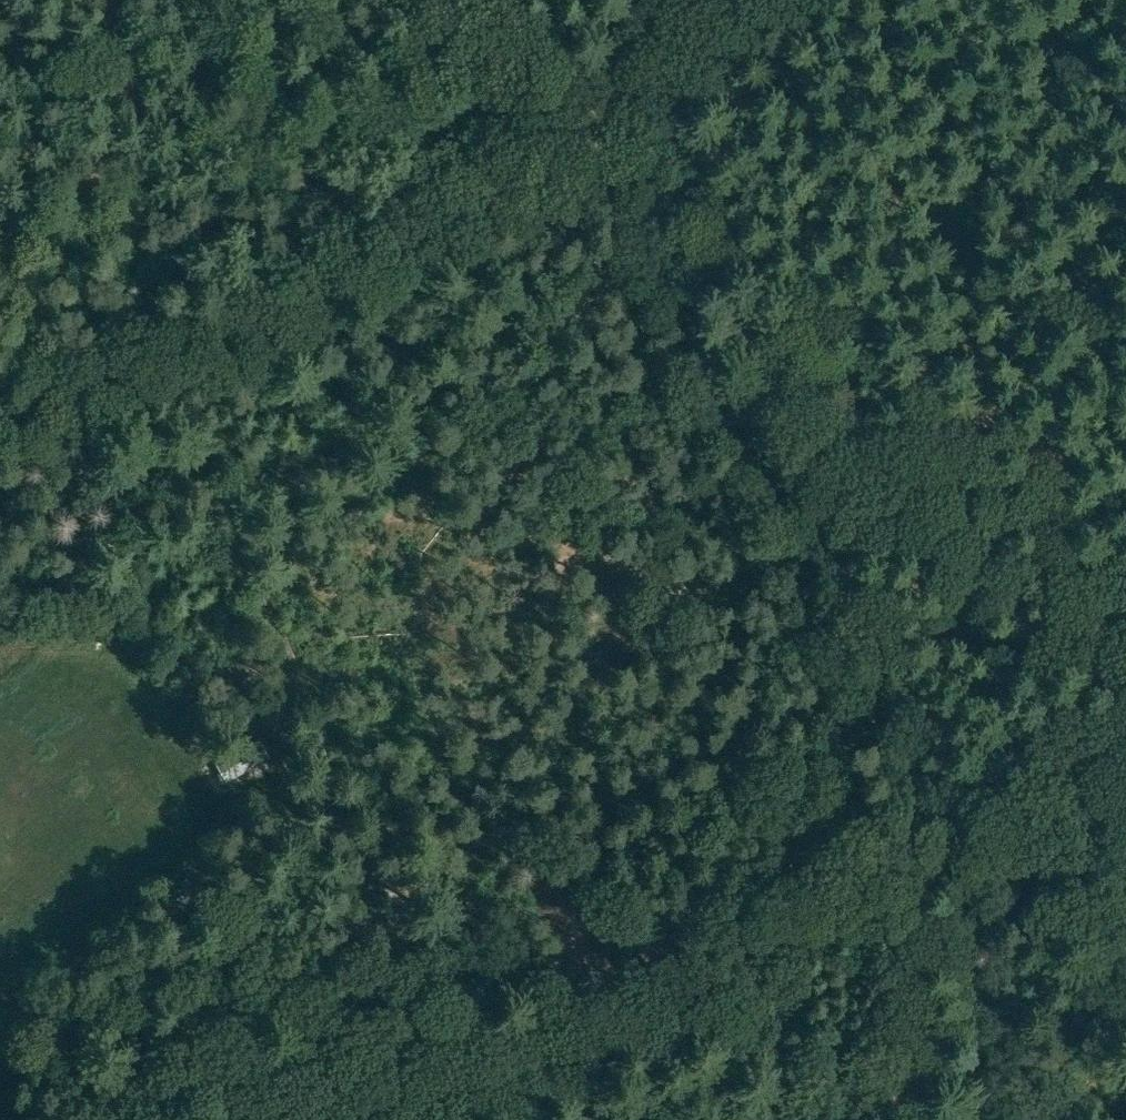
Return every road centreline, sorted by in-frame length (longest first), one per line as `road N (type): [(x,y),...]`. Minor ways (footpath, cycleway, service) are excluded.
road 1 (track): [(0,412),(45,402),(171,482),(259,576),(317,712),(330,821),(500,1024)]
road 2 (track): [(576,122),(880,728),(896,807)]
road 3 (track): [(896,807),(835,891),(637,1012),(393,1096),(279,1119)]
road 4 (track): [(576,122),(545,143),(510,87),(452,42),(0,268)]
road 5 (track): [(45,402),(244,321),(545,143)]
road 6 (track): [(907,1119),(908,808)]
road 7 (track): [(896,807),(1125,926)]
road 8 (track): [(576,122),(727,0)]
road 9 (track): [(599,0),(576,69),(576,122)]

